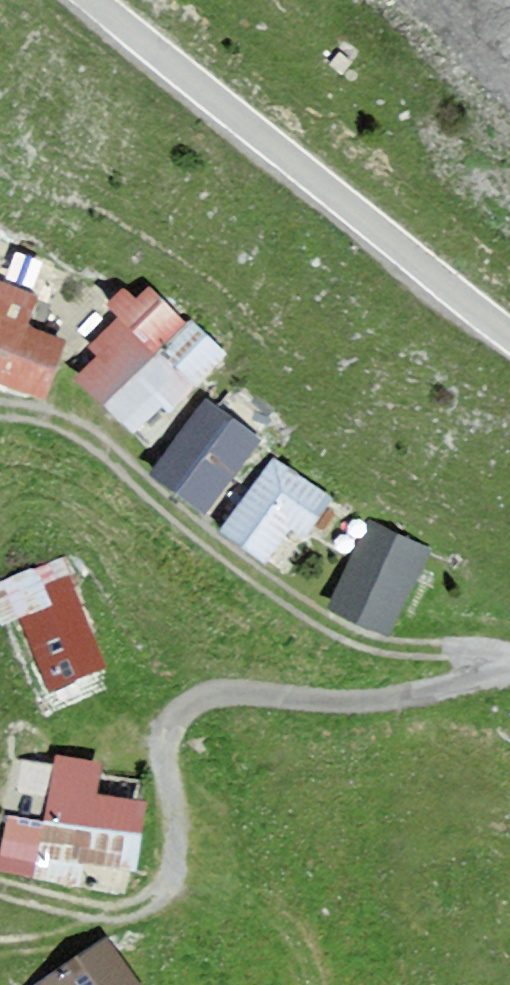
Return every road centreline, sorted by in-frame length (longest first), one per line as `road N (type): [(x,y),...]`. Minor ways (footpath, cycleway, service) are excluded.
road 1 (track): [(494,674),(473,657),(370,645),(341,631),(225,552),(91,440),(34,414),(0,413)]
road 2 (residential): [(509,670),(388,698),(250,692),(202,699),(177,721),(166,757),(173,841),(168,880),(147,905),(113,914)]
road 3 (tertiary): [(92,0),(509,340)]
road 4 (track): [(0,886),(113,914),(66,940),(0,948)]

